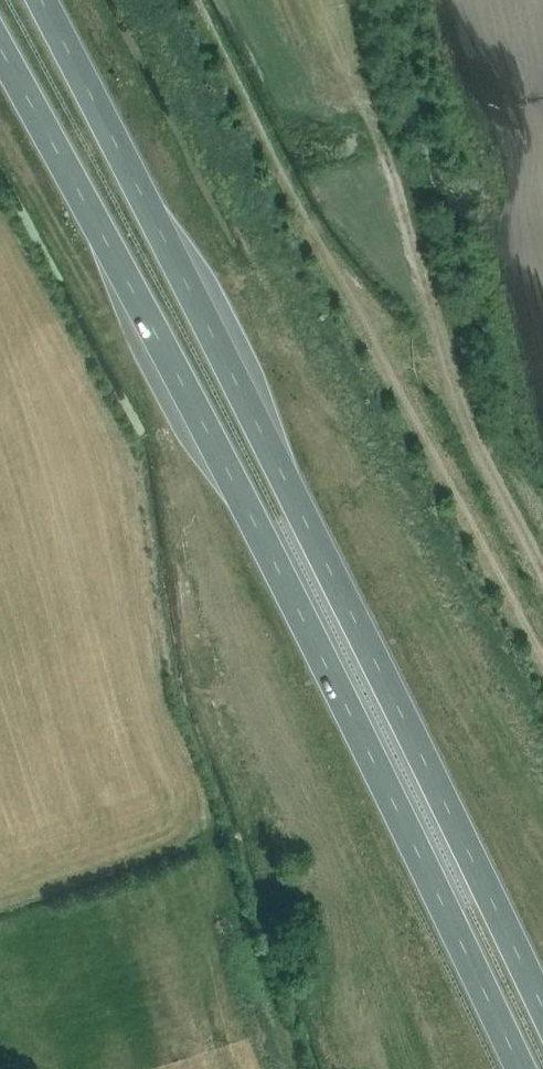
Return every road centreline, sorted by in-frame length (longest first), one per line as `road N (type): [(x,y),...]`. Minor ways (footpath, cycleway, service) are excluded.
road 1 (trunk): [(0,46),(295,602),(519,1068)]
road 2 (trunk): [(542,1011),(337,581),(41,0)]
road 3 (track): [(542,572),(467,420),(364,71)]

